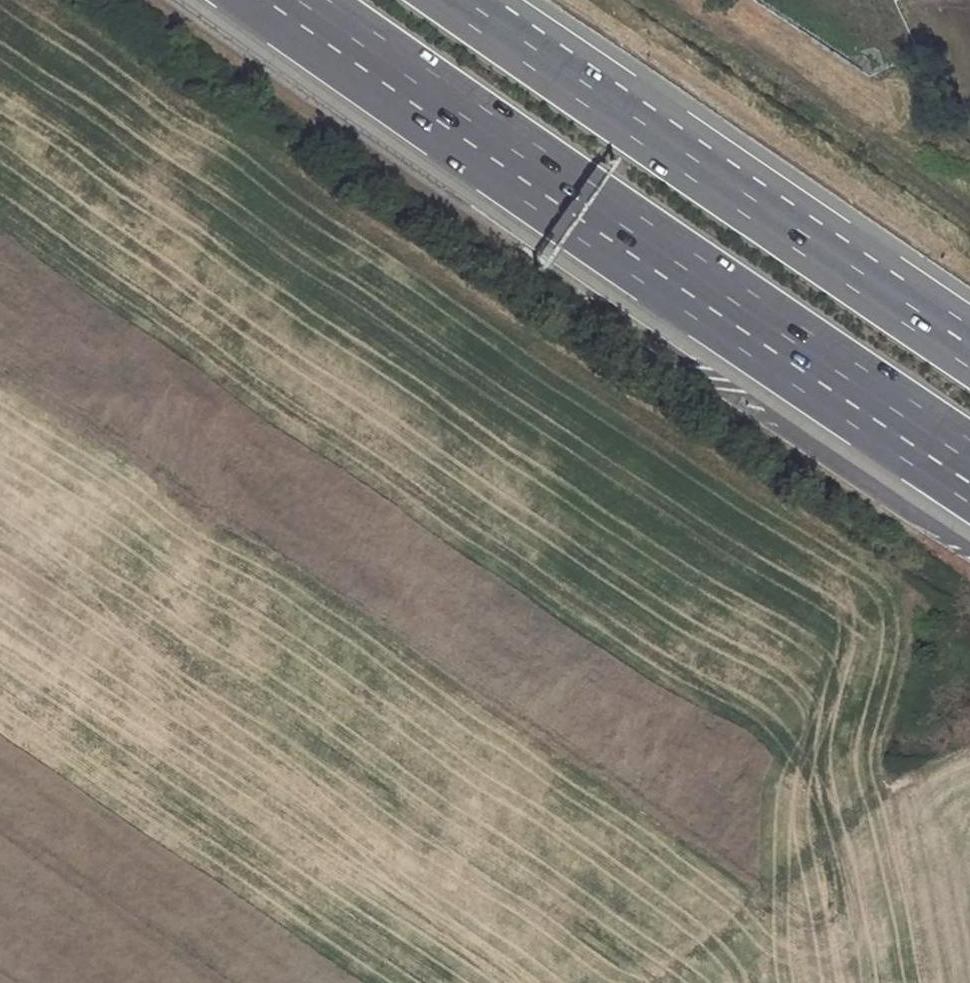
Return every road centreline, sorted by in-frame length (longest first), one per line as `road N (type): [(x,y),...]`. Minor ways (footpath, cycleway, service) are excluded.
road 1 (motorway): [(296,0),(969,471)]
road 2 (motorway): [(969,350),(455,0)]
road 3 (track): [(678,0),(969,211)]

